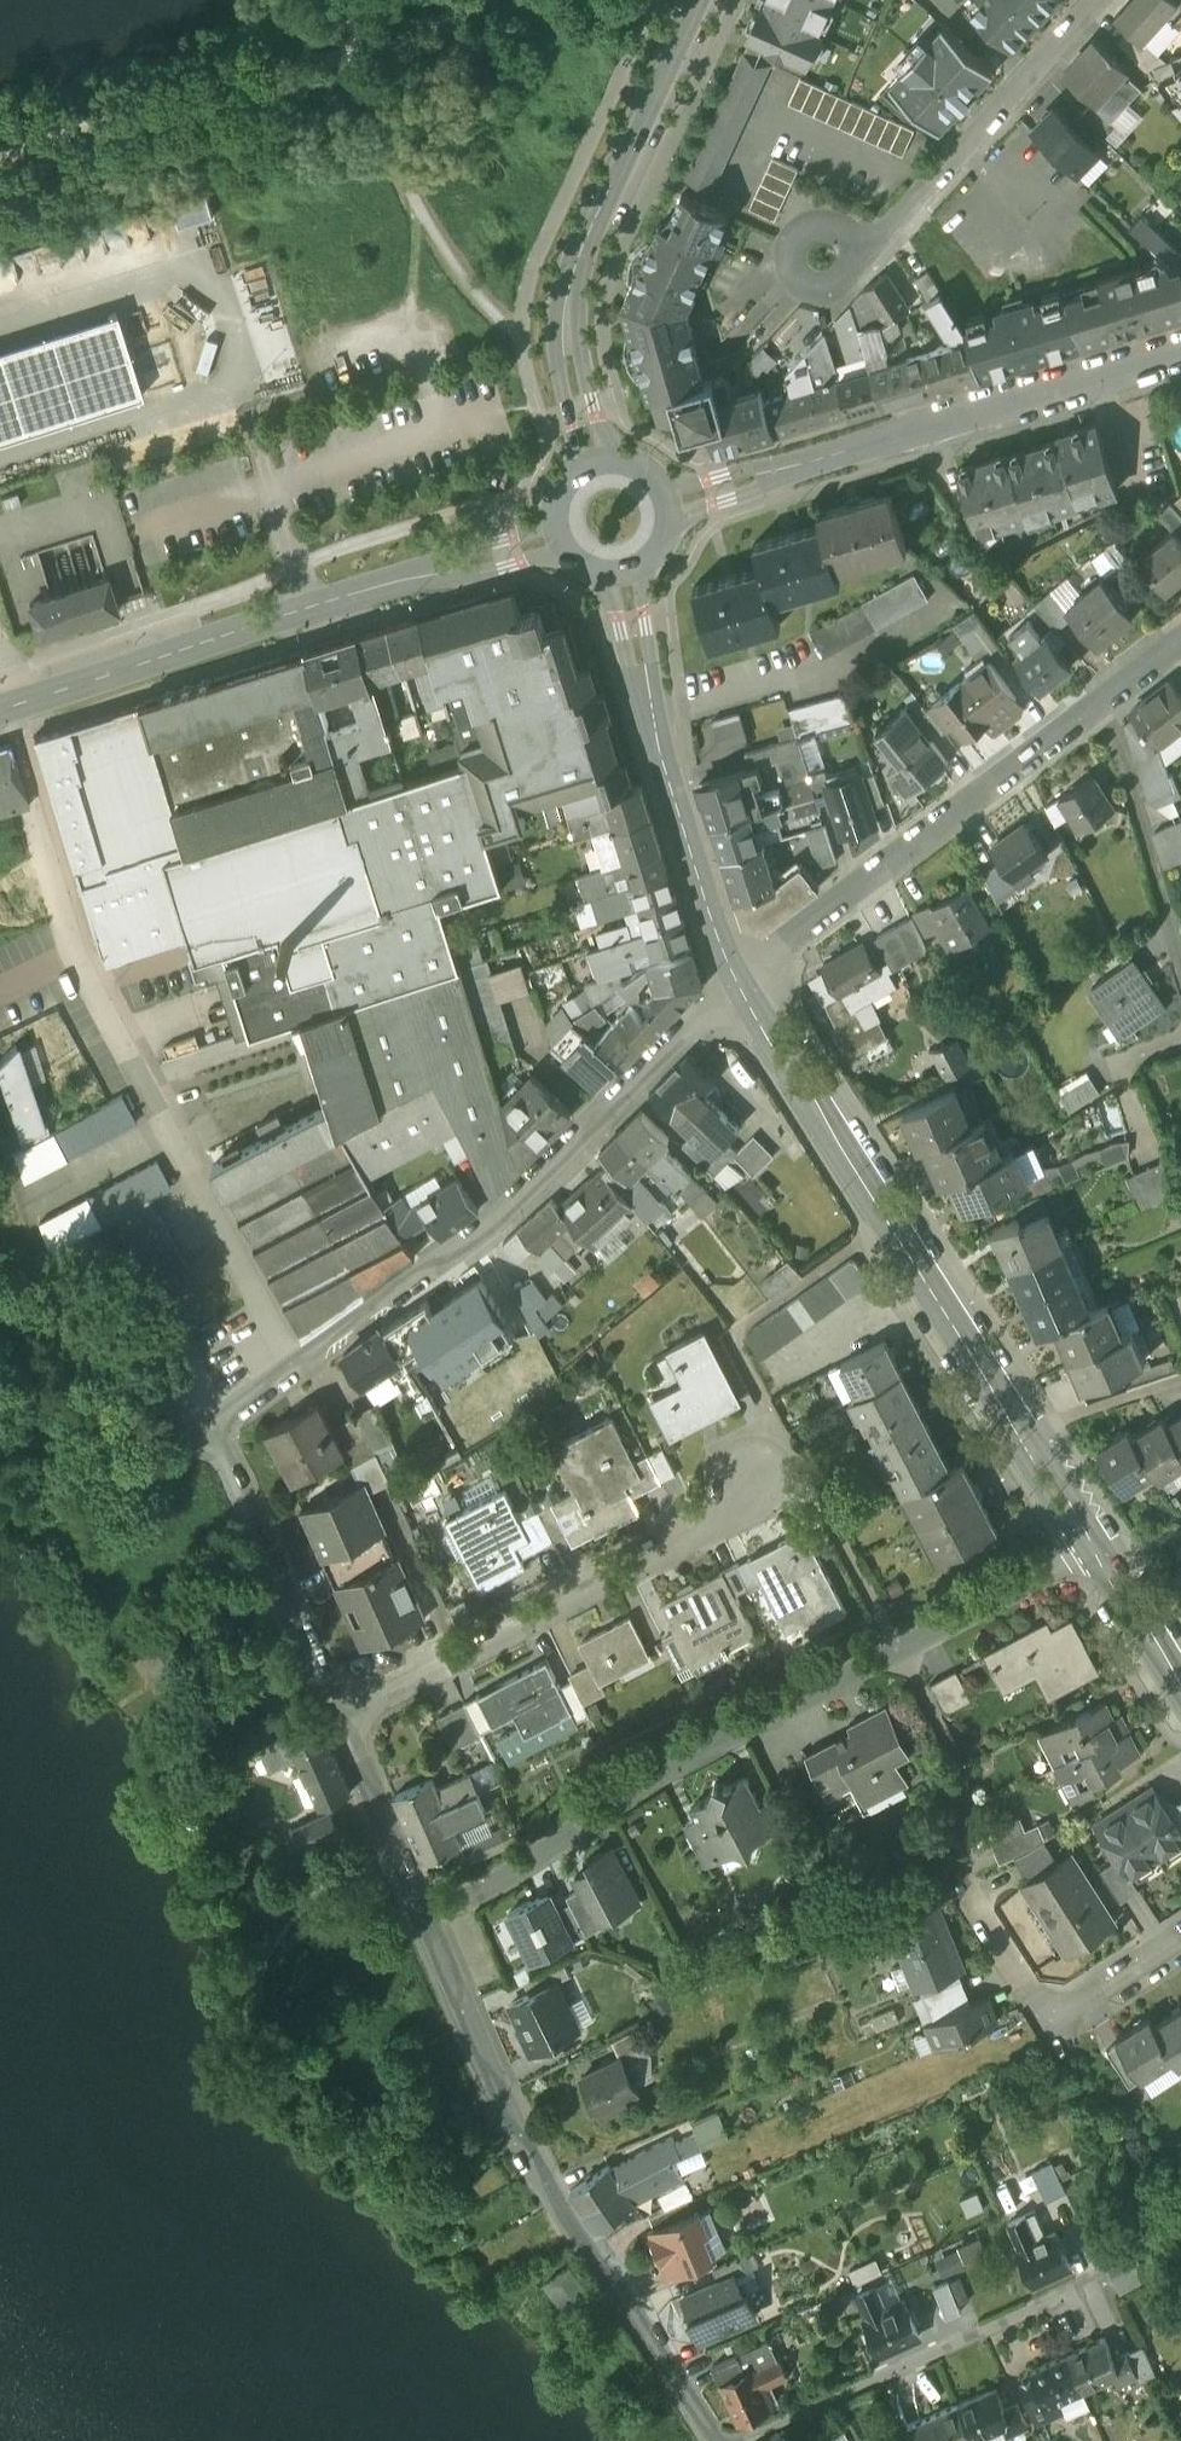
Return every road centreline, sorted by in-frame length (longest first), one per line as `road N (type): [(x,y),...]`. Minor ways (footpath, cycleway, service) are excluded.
road 1 (residential): [(429,1926),(643,1781),(1098,1547)]
road 2 (tertiary): [(1098,1547),(740,989)]
road 3 (residential): [(719,2440),(514,2125),(429,1926)]
road 4 (tertiary): [(0,708),(559,538)]
road 5 (residential): [(740,989),(533,1194),(307,1356)]
road 6 (residential): [(1180,636),(740,989)]
road 7 (unclassified): [(673,504),(1180,352)]
road 8 (residential): [(343,1720),(799,1476)]
road 9 (tertiary): [(696,0),(566,295),(571,379),(600,463)]
road 10 (residential): [(343,1720),(213,1426),(307,1356)]
road 11 (tertiary): [(740,989),(666,777),(622,579)]
road 12 (residential): [(734,2440),(1096,2282)]
road 13 (residential): [(1092,0),(879,248),(826,255)]
road 14 (residential): [(429,1926),(343,1720)]
road 15 (tertiary): [(1180,1679),(1098,1547)]
road 16 (track): [(213,1426),(148,1472),(99,1458)]
road 17 (track): [(99,1458),(0,1389)]

